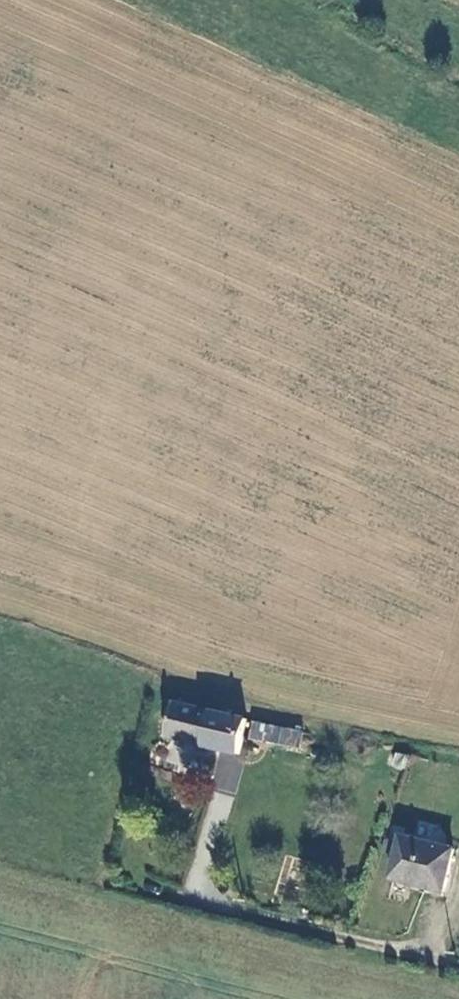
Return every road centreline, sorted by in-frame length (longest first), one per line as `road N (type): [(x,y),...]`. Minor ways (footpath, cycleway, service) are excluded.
road 1 (track): [(420,90),(204,661),(153,668),(0,614)]

